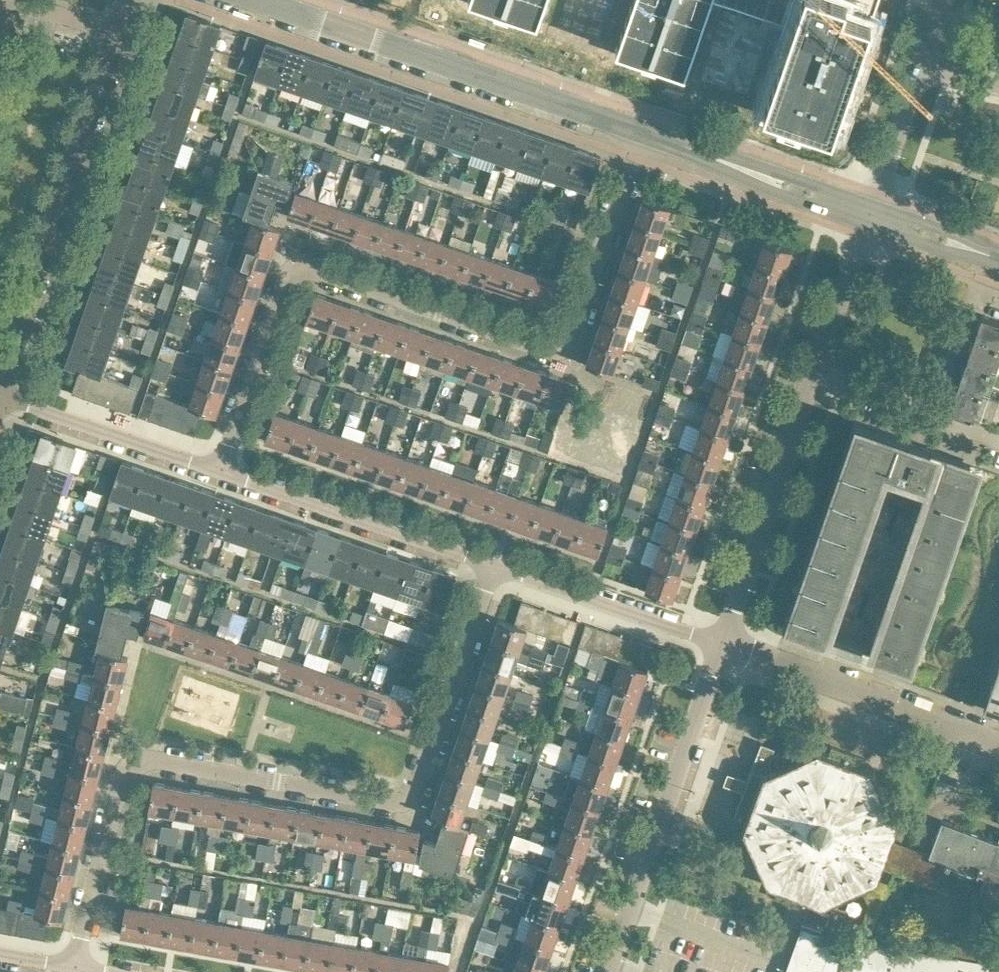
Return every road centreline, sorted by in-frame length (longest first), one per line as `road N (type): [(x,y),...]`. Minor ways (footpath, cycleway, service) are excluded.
road 1 (unclassified): [(74,966),(120,776),(131,764),(389,801),(407,795),(489,565)]
road 2 (unclassified): [(222,472),(298,268),(562,349),(644,134)]
road 3 (residential): [(644,134),(256,0)]
road 4 (unclassified): [(610,971),(722,644)]
road 5 (residential): [(998,748),(722,644)]
road 6 (unclassified): [(722,644),(813,375)]
road 7 (residential): [(489,565),(222,472)]
road 8 (residential): [(42,277),(126,34)]
road 9 (residential): [(722,644),(489,565)]
road 10 (residential): [(868,214),(644,134)]
road 11 (residential): [(222,472),(0,394)]
road 12 (residential): [(998,439),(813,375)]
road 13 (unclassified): [(813,375),(868,214)]
road 14 (residential): [(868,214),(918,70)]
road 15 (residential): [(998,259),(868,214)]
road 16 (residential): [(0,7),(14,3),(126,34)]

